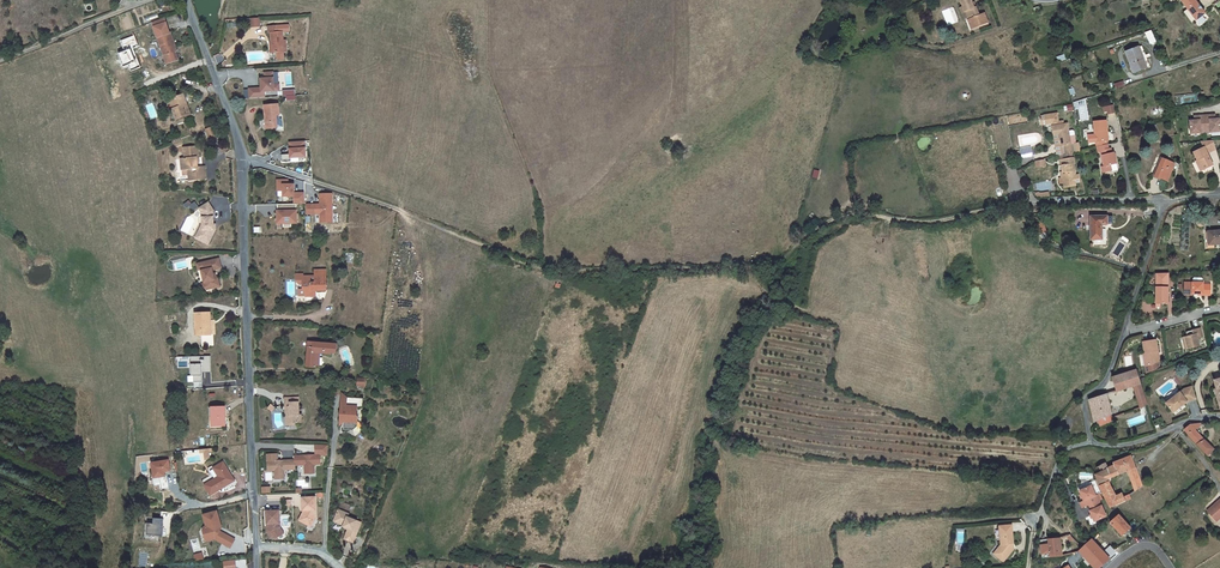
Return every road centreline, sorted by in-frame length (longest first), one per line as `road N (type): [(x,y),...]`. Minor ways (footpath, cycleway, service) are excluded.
road 1 (track): [(1014,205),(924,223),(840,216),(776,262),(715,272),(565,275),(312,180)]
road 2 (unclassified): [(187,0),(240,161),(256,567)]
road 3 (residential): [(1164,200),(1014,205)]
road 4 (residential): [(1123,332),(1164,200)]
road 5 (track): [(0,61),(127,8)]
road 6 (residential): [(1219,416),(1128,445),(1089,443)]
road 7 (residential): [(1089,443),(1083,404),(1105,379),(1123,332)]

